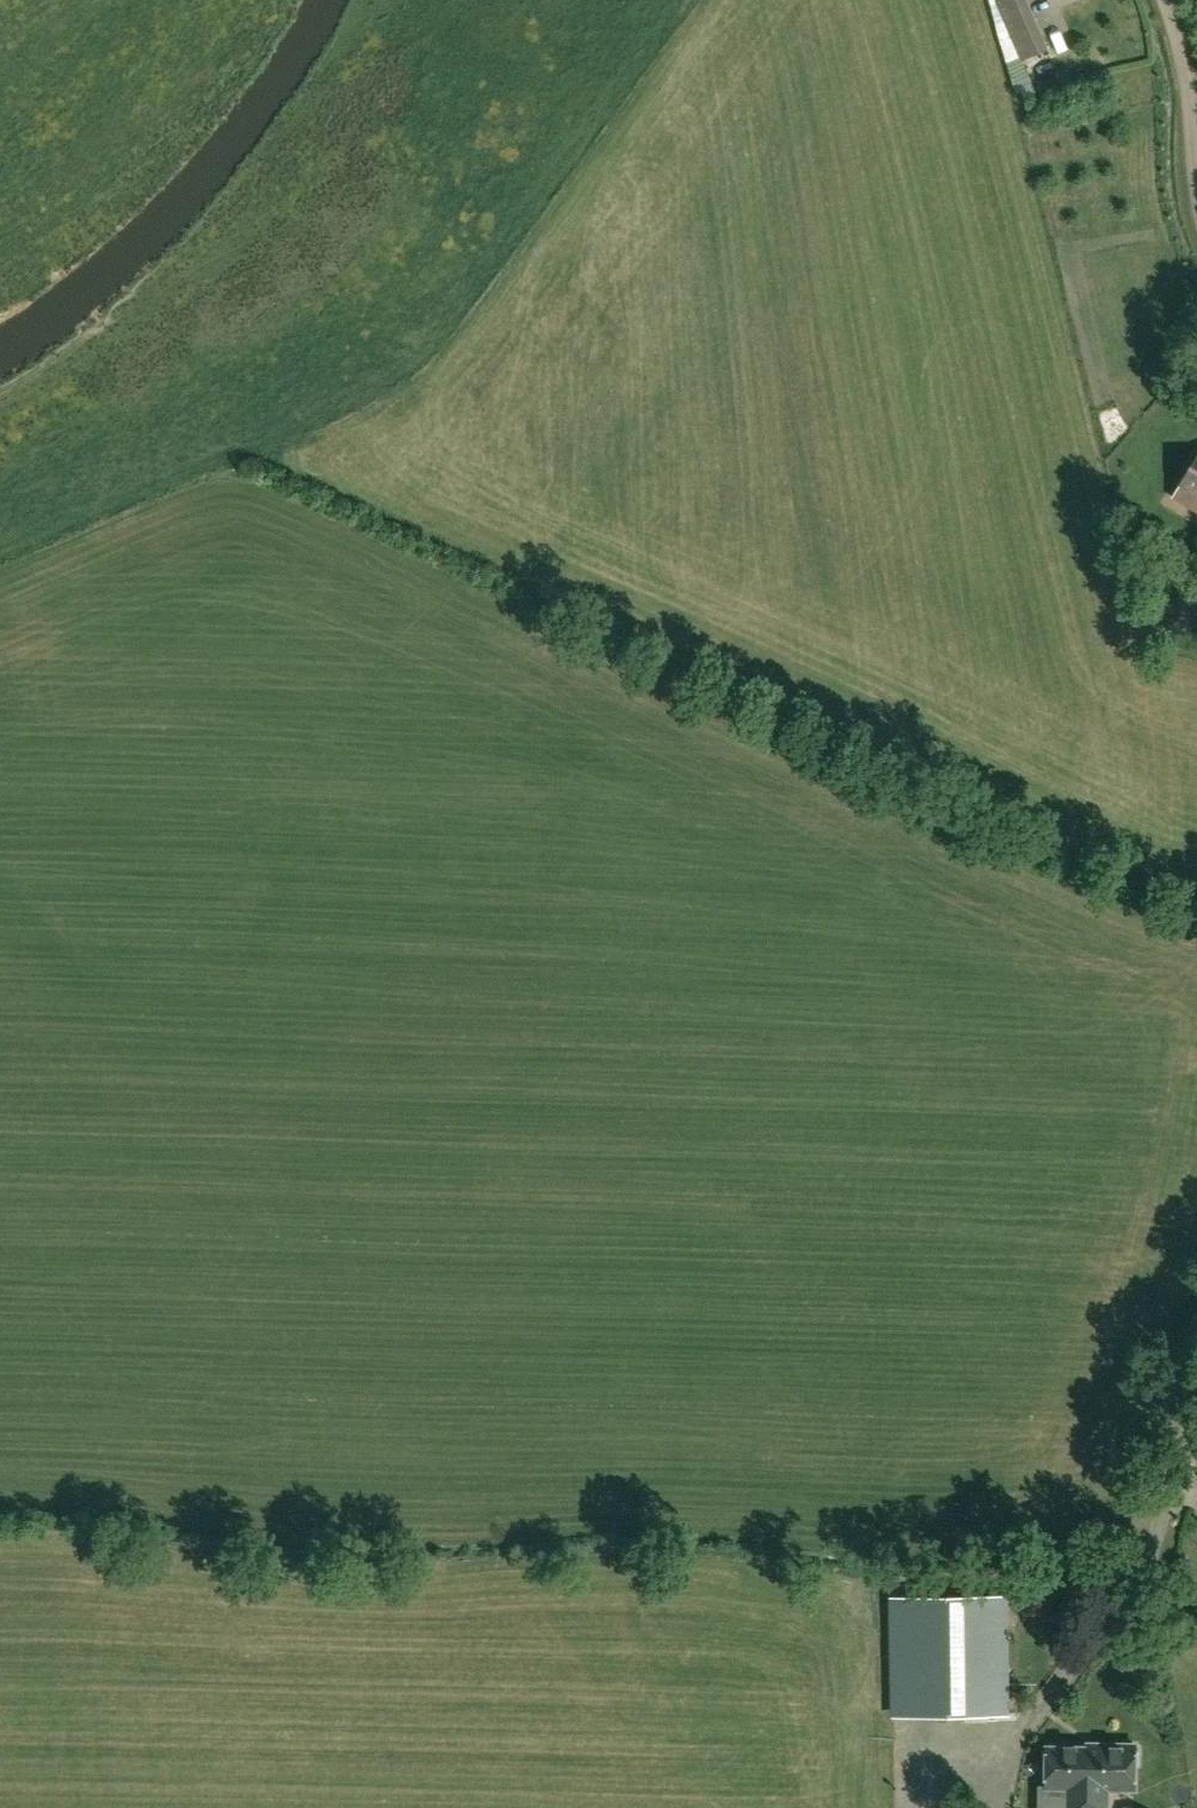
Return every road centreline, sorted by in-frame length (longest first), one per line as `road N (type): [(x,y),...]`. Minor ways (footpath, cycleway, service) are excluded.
road 1 (track): [(946,1807),(951,1785),(1024,1728),(1138,1594),(1175,1513)]
road 2 (residential): [(1166,0),(1191,95),(1196,186)]

